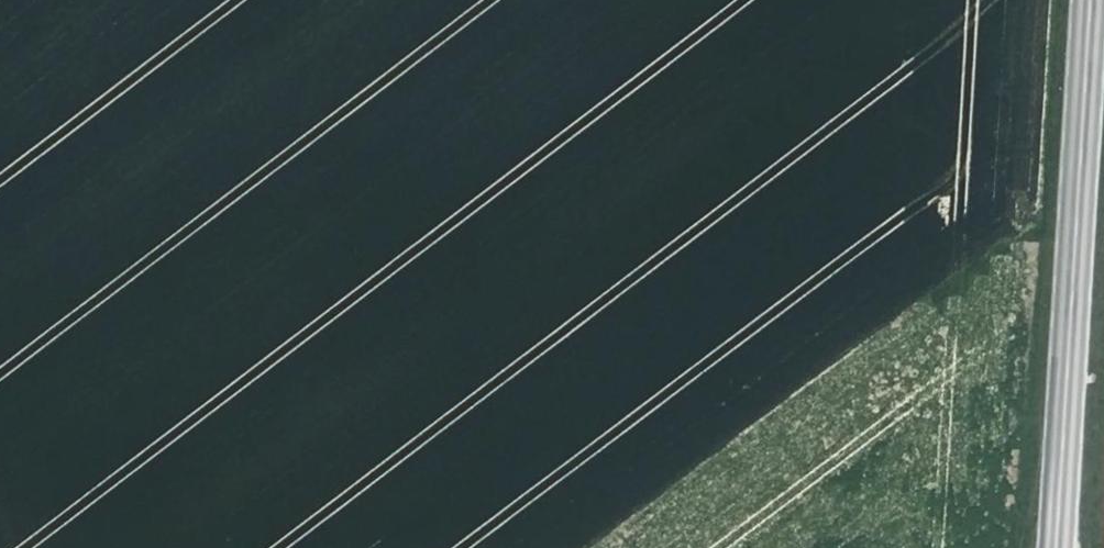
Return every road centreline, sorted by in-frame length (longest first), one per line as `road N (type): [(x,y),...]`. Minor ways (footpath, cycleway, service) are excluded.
road 1 (primary): [(1057,547),(1089,0)]

